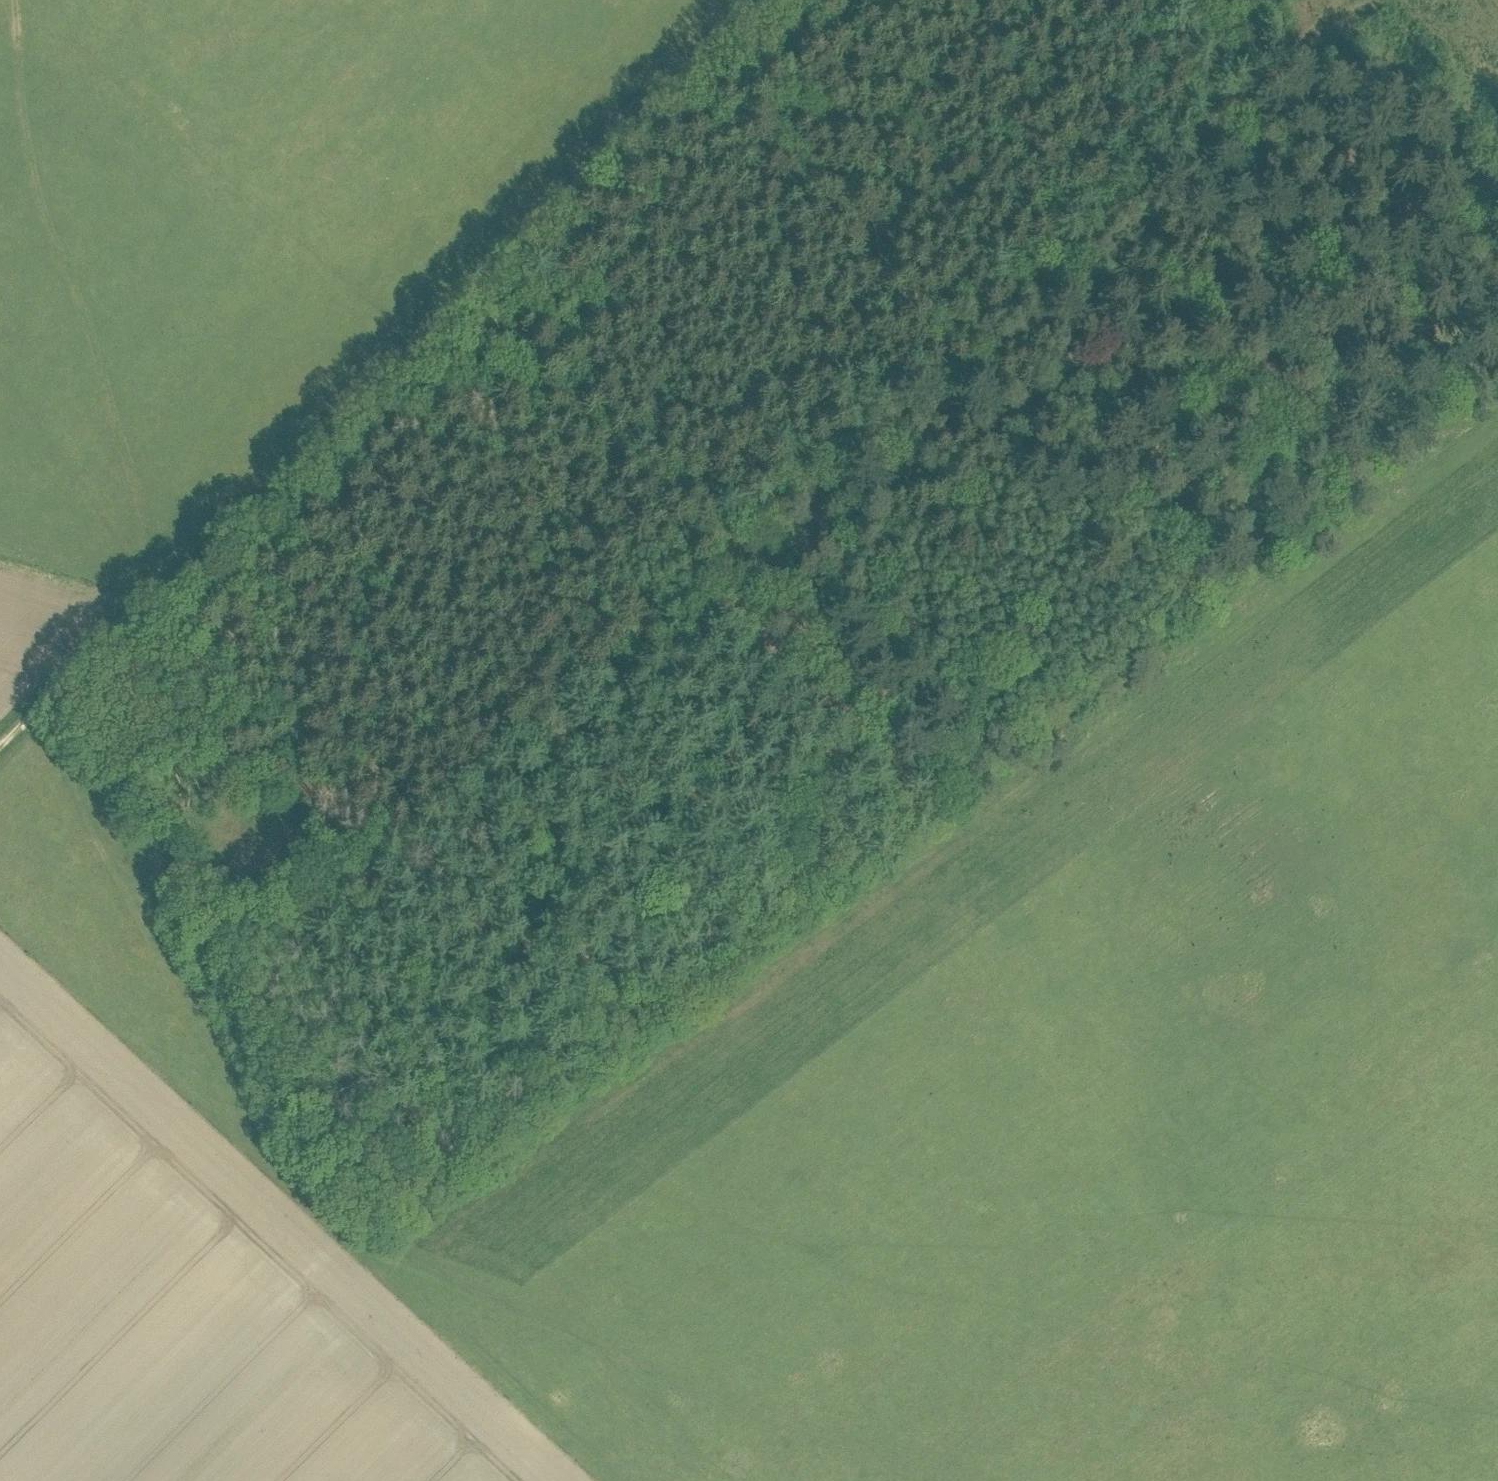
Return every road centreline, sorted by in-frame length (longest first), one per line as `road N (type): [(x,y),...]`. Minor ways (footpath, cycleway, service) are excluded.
road 1 (track): [(13,0),(32,197),(75,284),(159,582),(47,701)]
road 2 (track): [(742,0),(415,328)]
road 3 (track): [(159,582),(415,328)]

